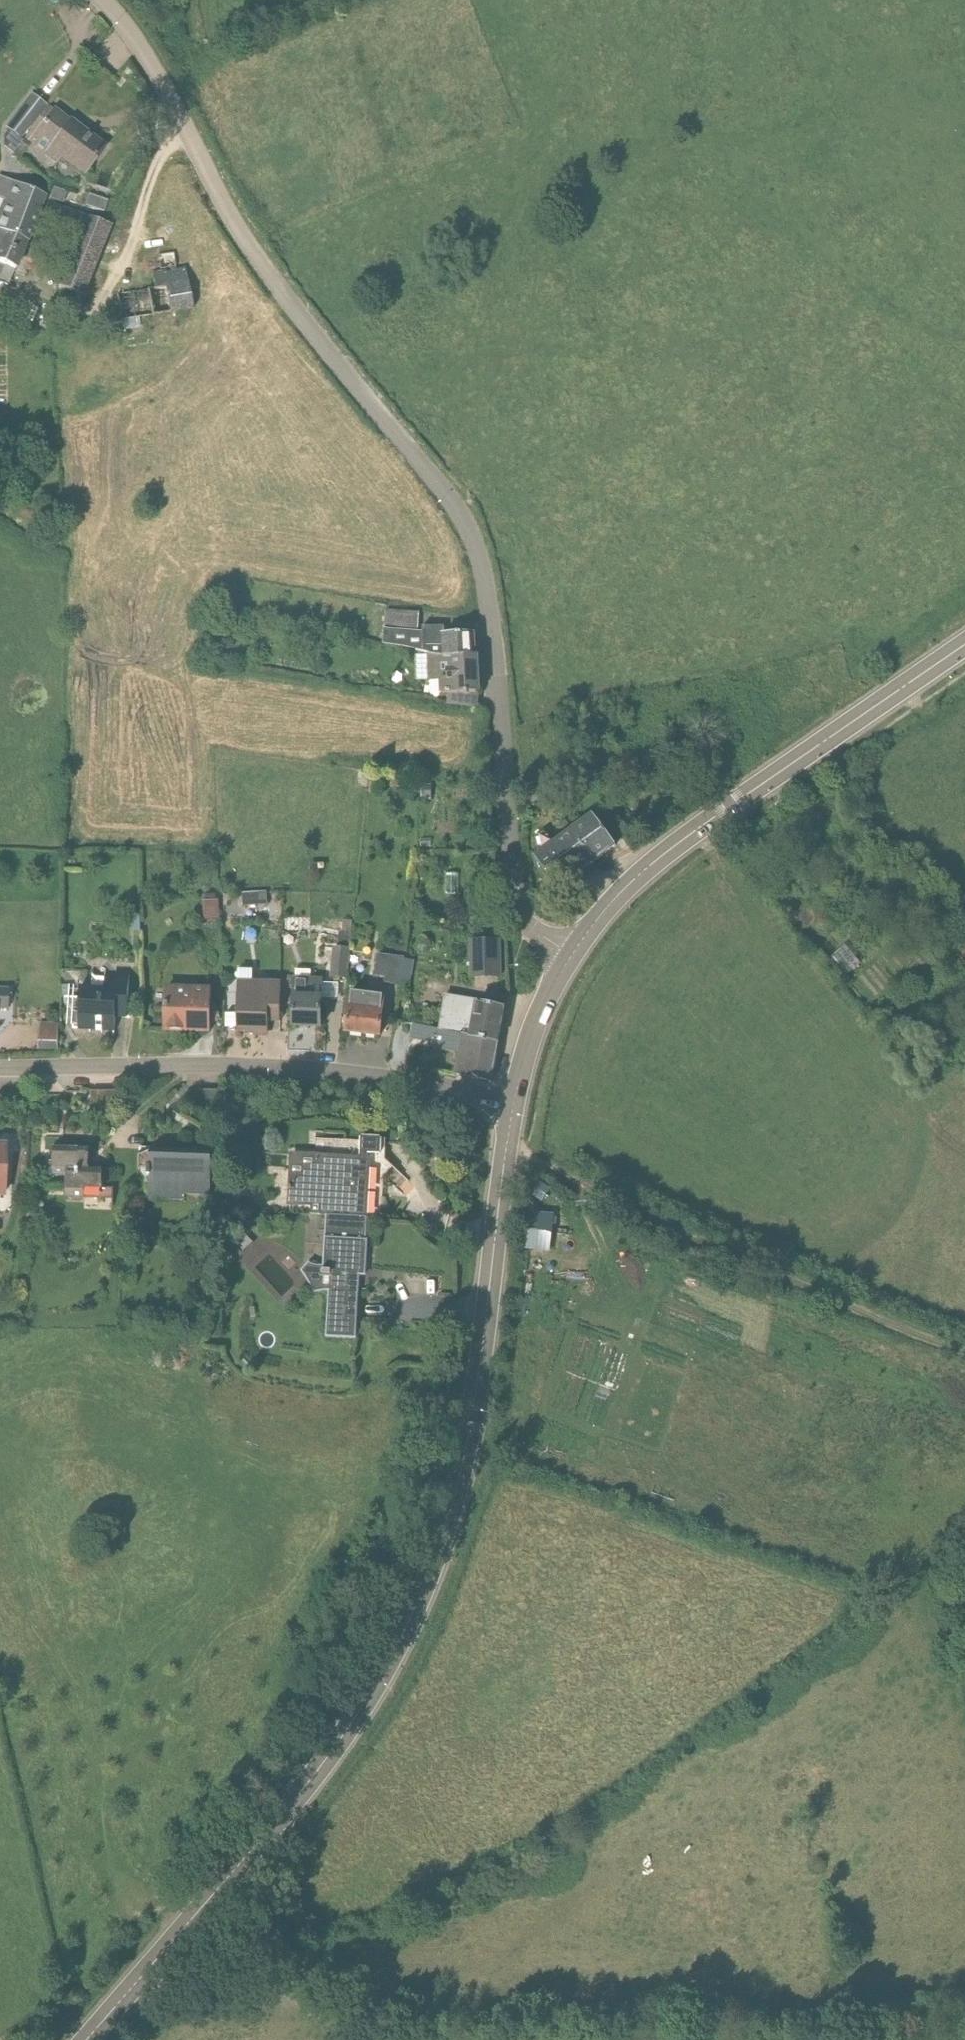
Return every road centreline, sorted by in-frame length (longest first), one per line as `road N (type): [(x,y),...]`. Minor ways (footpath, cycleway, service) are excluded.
road 1 (unclassified): [(571,954),(521,910),(487,597),(469,530),(249,246),(147,56),(101,0)]
road 2 (secondary): [(88,2039),(275,1825),(332,1751),(399,1641),(460,1483),(484,1360),(514,1105)]
road 3 (unclassified): [(514,1105),(435,1084),(267,1065),(0,1068)]
road 4 (secondary): [(571,954),(661,857),(964,644)]
road 5 (track): [(507,1150),(650,1223),(964,1351)]
road 6 (secondary): [(514,1105),(538,1015),(571,954)]

